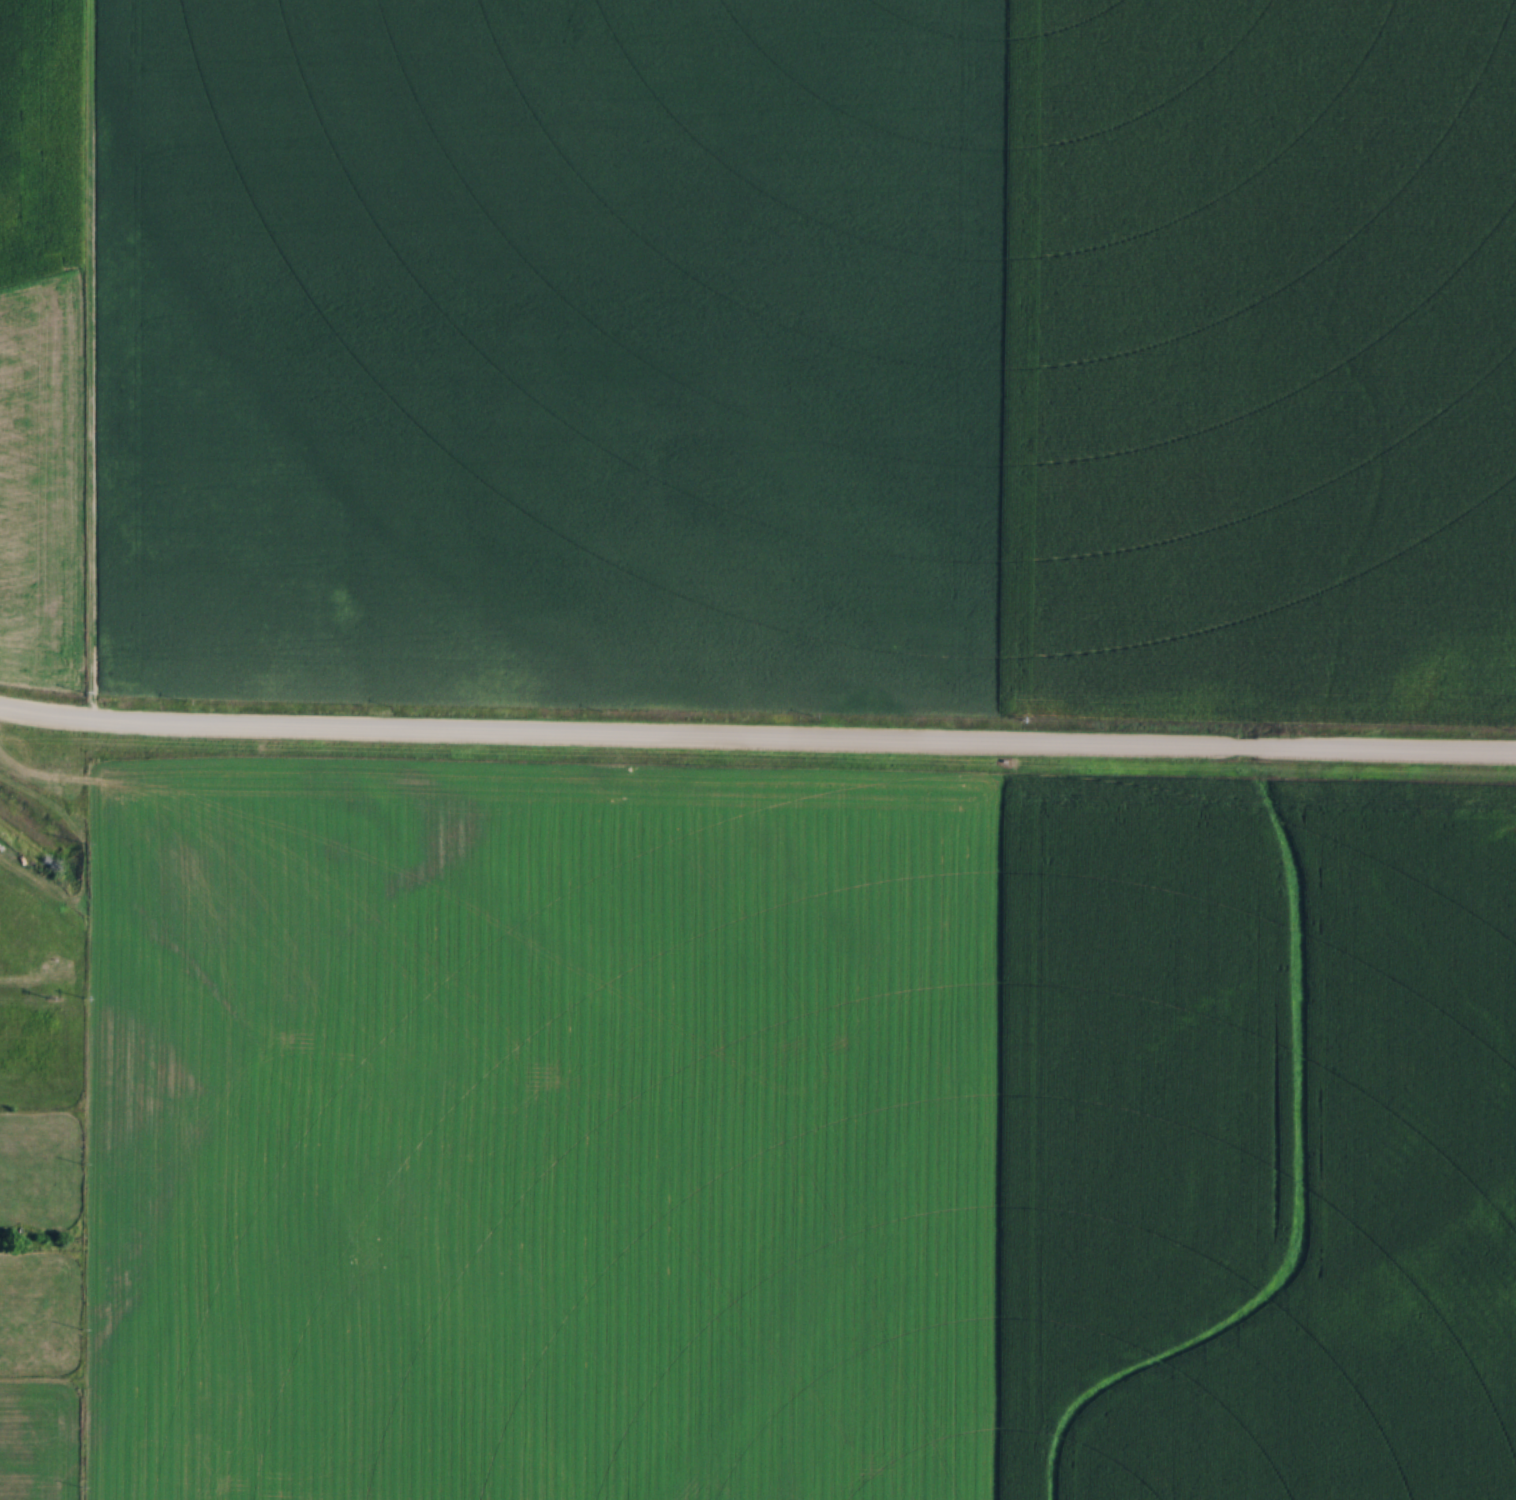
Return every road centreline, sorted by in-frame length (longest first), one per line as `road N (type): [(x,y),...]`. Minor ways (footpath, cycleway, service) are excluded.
road 1 (tertiary): [(1515,759),(444,739),(119,729),(0,716)]

